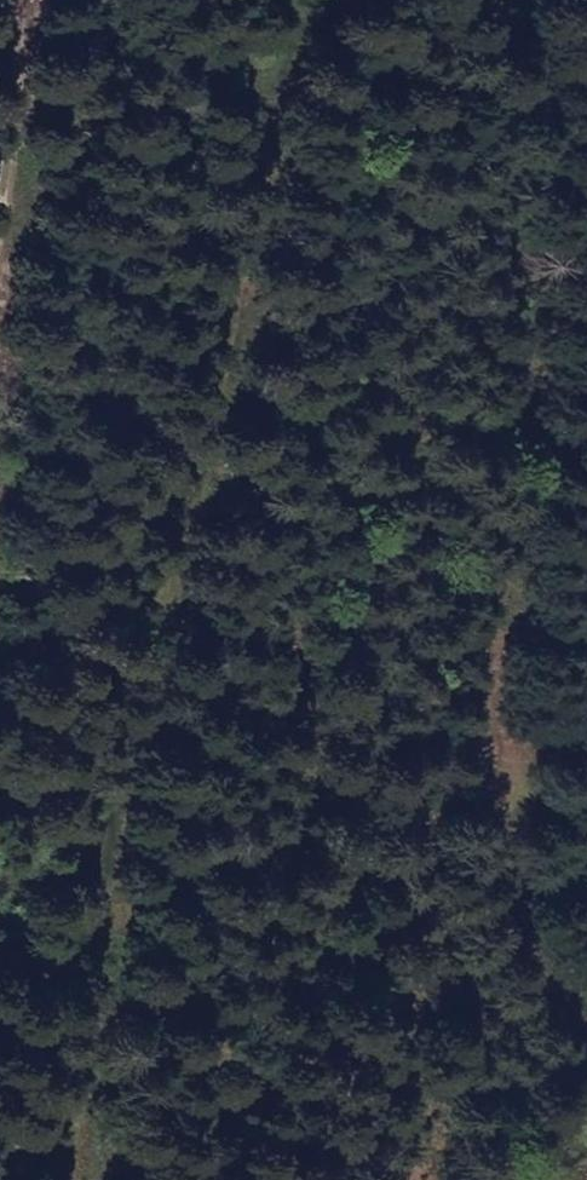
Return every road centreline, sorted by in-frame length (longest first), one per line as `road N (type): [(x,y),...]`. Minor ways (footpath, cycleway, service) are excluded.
road 1 (track): [(39,1179),(324,0)]
road 2 (track): [(508,0),(557,315),(525,696),(523,879),(549,957),(574,999),(586,1005)]
road 3 (track): [(0,137),(17,0)]

